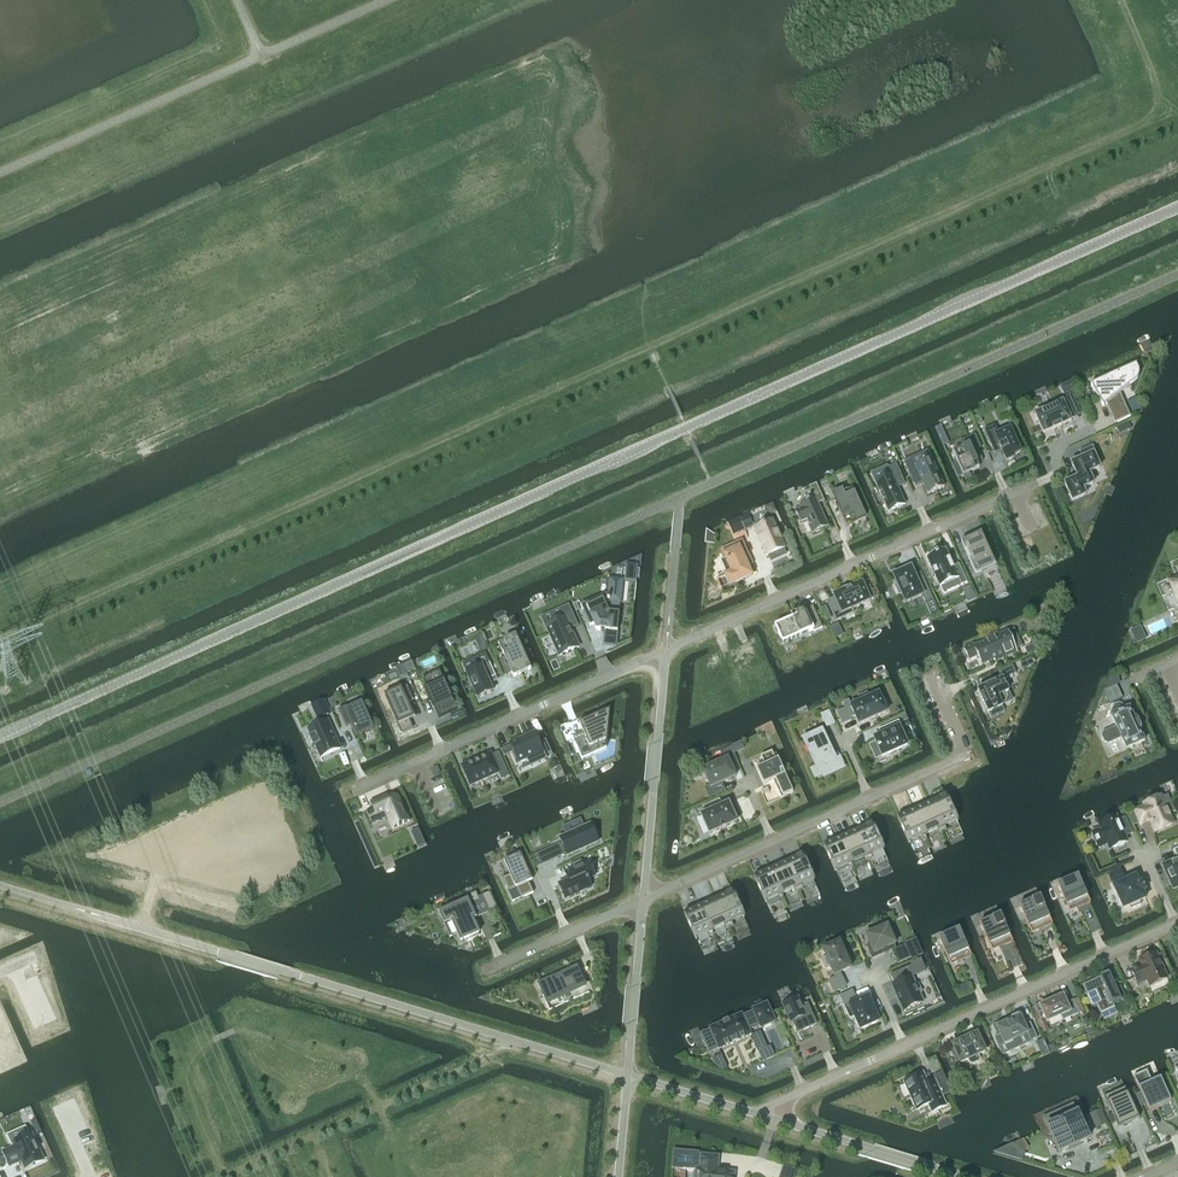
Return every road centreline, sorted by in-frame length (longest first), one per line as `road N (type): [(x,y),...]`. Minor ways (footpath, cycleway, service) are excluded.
road 1 (track): [(1121,0),(1162,92),(1153,116),(0,637)]
road 2 (tertiary): [(0,736),(1177,208)]
road 3 (residential): [(1091,430),(1053,447),(1063,471),(666,650)]
road 4 (unclassified): [(88,912),(510,1040)]
road 5 (residential): [(666,650),(355,790)]
road 6 (residential): [(1175,924),(903,1045)]
road 7 (residential): [(263,1159),(474,1065),(510,1040)]
road 8 (unclassified): [(666,650),(642,901)]
road 9 (track): [(9,970),(54,1070),(84,1176)]
road 10 (unclassified): [(962,1176),(765,1116)]
road 11 (residential): [(934,677),(967,754),(869,798)]
road 12 (residential): [(642,901),(485,971)]
road 13 (residential): [(903,1045),(765,1116)]
road 14 (residential): [(773,842),(642,901)]
road 15 (unclassified): [(765,1116),(629,1076)]
road 16 (unclassified): [(510,1040),(629,1076)]
road 17 (unclassified): [(642,901),(633,1022)]

